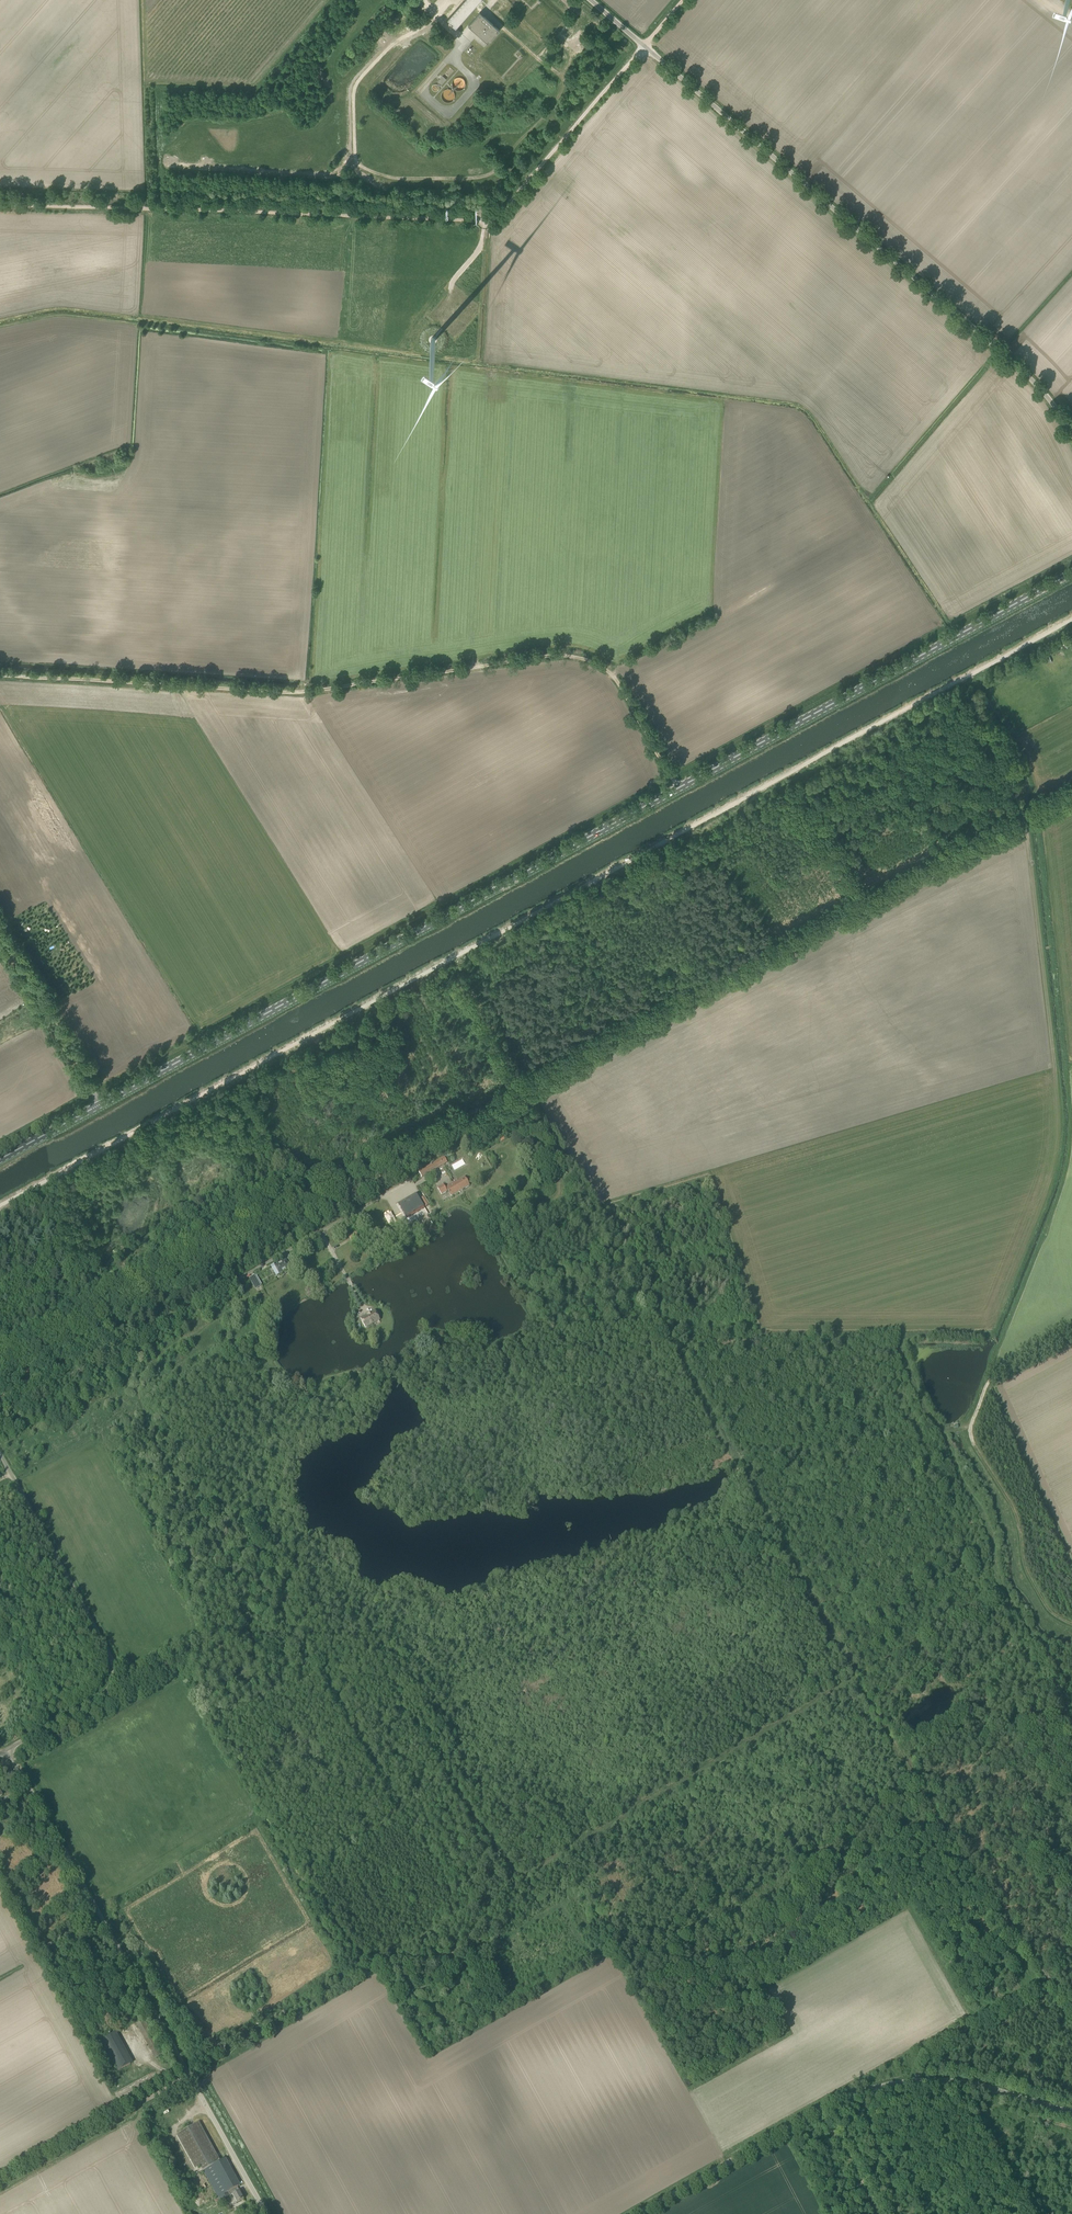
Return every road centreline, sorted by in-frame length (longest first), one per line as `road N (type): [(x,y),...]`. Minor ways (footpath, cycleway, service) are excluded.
road 1 (track): [(1071,618),(0,1206)]
road 2 (primary): [(0,1160),(1071,573)]
road 3 (track): [(685,0),(492,218),(0,204)]
road 4 (unclassified): [(392,1152),(1071,791)]
road 5 (track): [(0,675),(274,692),(579,655),(618,673),(679,788)]
road 6 (track): [(966,1425),(942,1431),(932,1418),(900,1348),(914,1335),(994,1332),(1058,1160),(1061,1107),(1024,816)]
road 7 (unclassified): [(1071,436),(1043,391),(995,345),(591,0)]
road 8 (unclassified): [(267,2213),(8,1749)]
road 9 (track): [(918,2081),(927,2049),(1042,1977),(971,1880),(856,1678)]
road 10 (unclassified): [(0,1412),(405,1182),(392,1152)]
road 11 (unclassified): [(1071,2111),(968,2082),(868,2088),(638,2213)]
road 12 (unclassified): [(0,1361),(392,1152)]
road 13 (track): [(354,146),(358,169),(400,182),(483,182),(495,171),(565,81),(484,9)]
road 14 (unclassified): [(8,1749),(108,1688),(115,1667),(0,1452)]
road 15 (track): [(1071,1623),(1050,1613),(1035,1590),(1016,1516),(966,1425),(1000,1339)]
road 16 (track): [(354,146),(352,93),(392,45),(435,21),(457,29),(492,0)]
road 17 (track): [(190,2076),(0,2182)]
road 18 (track): [(0,932),(106,1102)]

